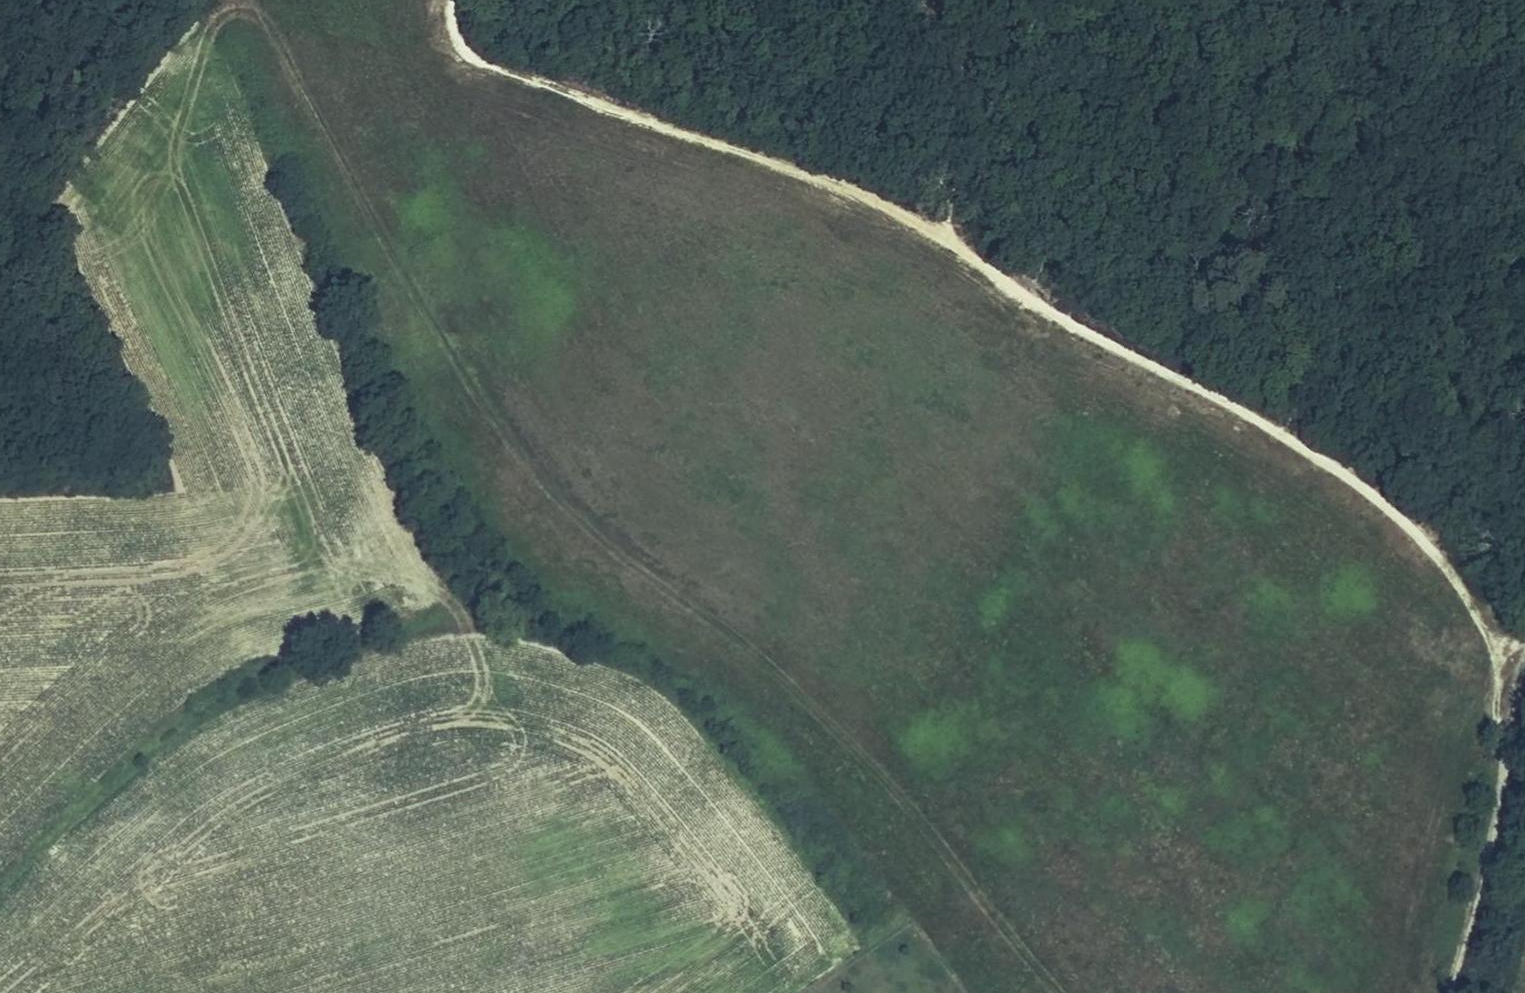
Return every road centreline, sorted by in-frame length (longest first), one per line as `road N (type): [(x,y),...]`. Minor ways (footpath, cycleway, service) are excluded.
road 1 (track): [(1524,659),(1406,510),(1313,444),(1213,386),(1034,312),(930,219),(704,130),(470,57),(454,33),(451,0)]
road 2 (track): [(1524,666),(1451,992)]

